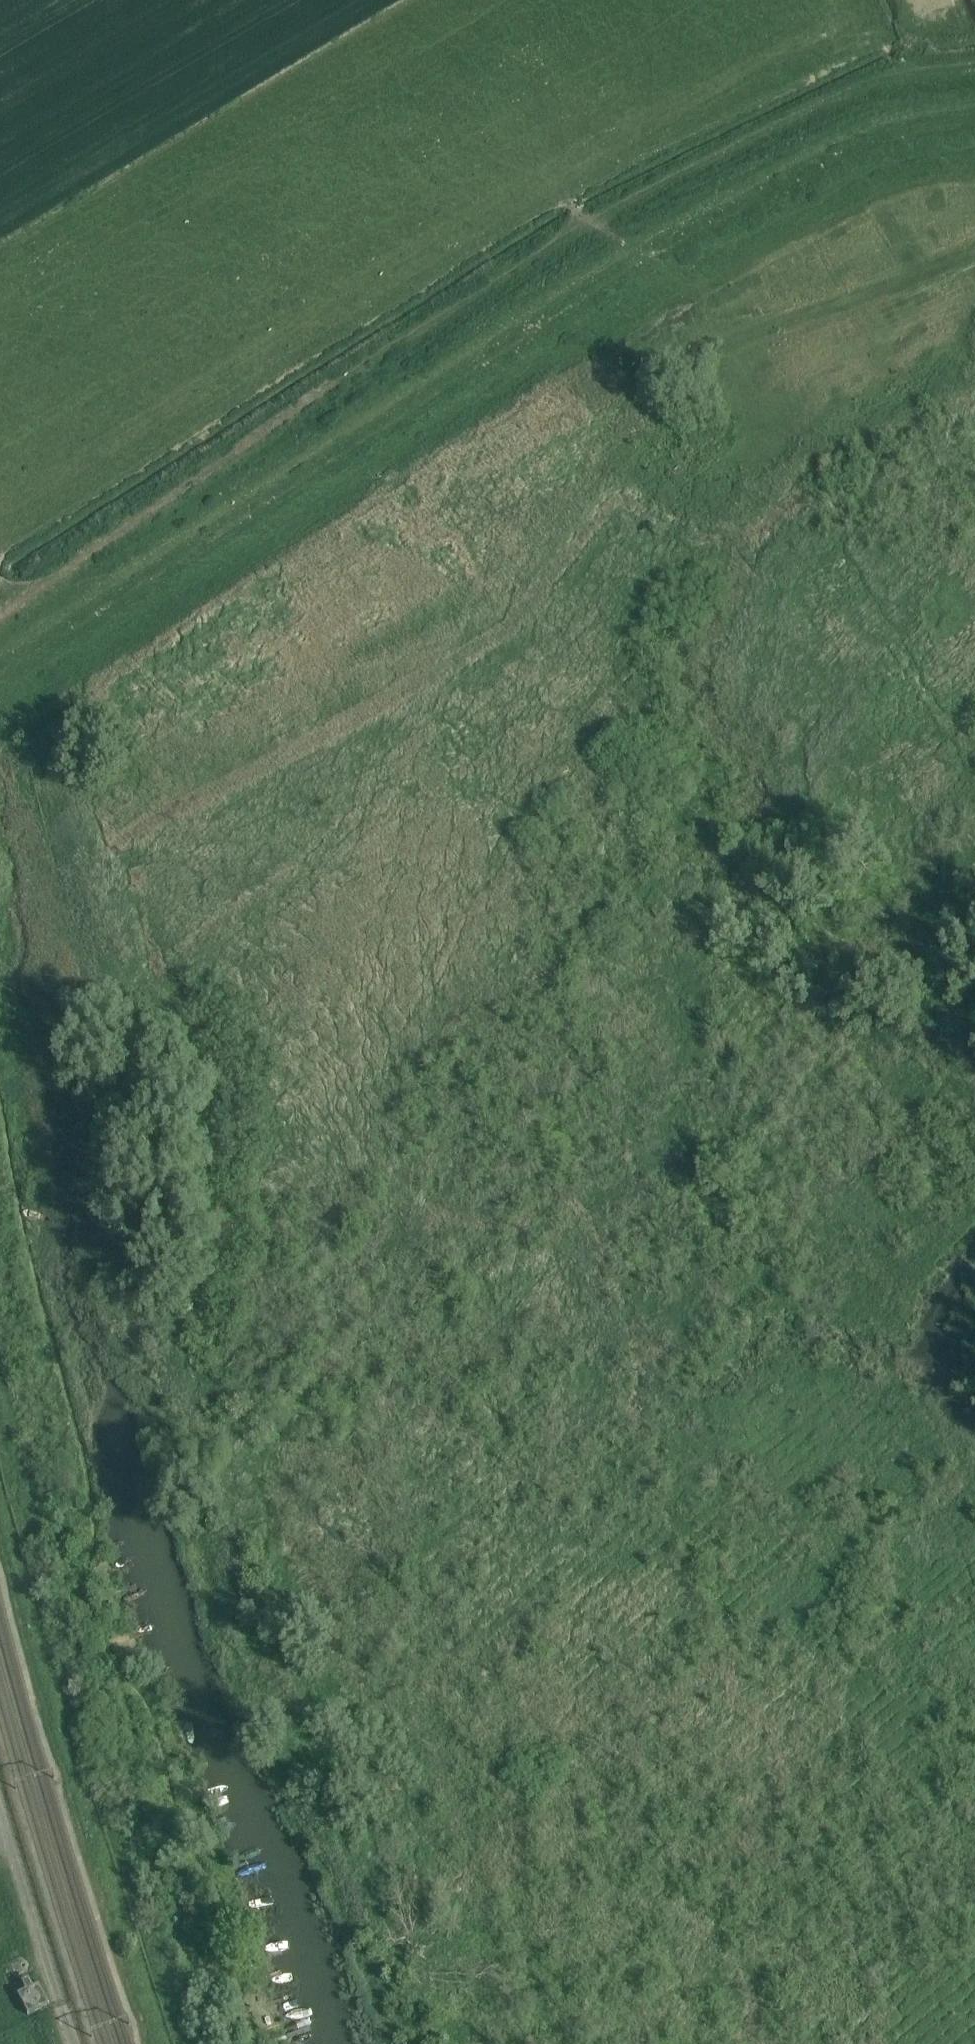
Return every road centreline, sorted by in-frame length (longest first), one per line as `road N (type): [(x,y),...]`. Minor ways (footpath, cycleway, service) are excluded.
road 1 (track): [(0,611),(585,234),(884,88),(974,83)]

